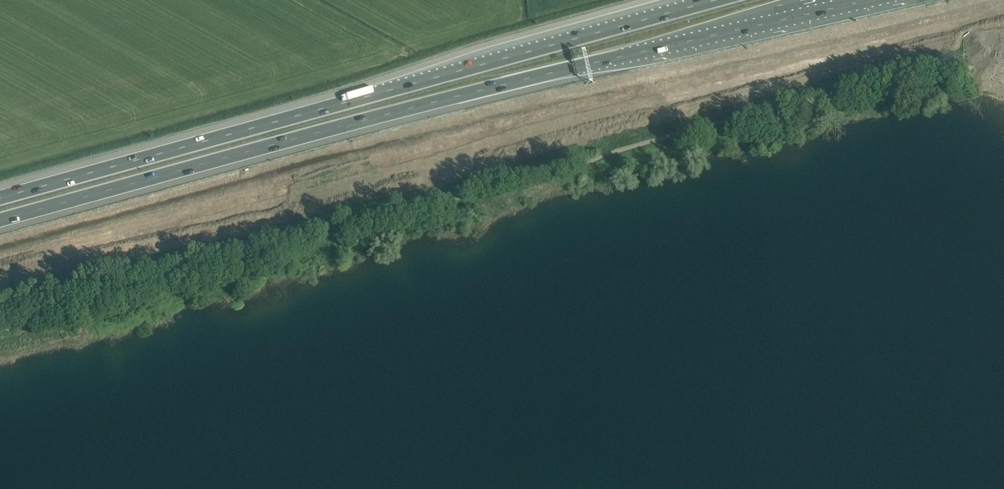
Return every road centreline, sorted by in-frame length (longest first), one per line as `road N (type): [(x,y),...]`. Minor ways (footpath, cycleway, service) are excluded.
road 1 (motorway): [(45,209),(174,195),(353,155),(928,0)]
road 2 (motorway): [(45,209),(804,0)]
road 3 (motorway): [(714,0),(0,197)]

